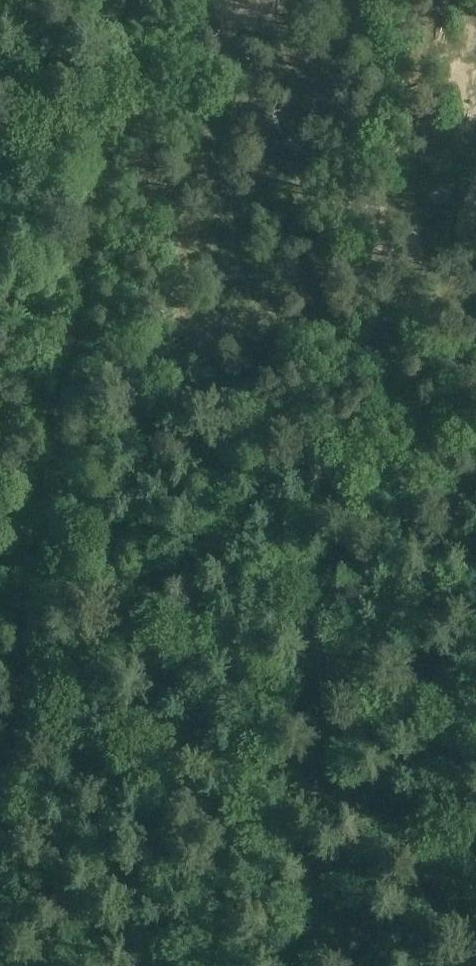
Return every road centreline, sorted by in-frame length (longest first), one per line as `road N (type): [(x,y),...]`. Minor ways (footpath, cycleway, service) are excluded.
road 1 (track): [(0,661),(475,834)]
road 2 (track): [(120,0),(57,377)]
road 3 (track): [(57,377),(0,741)]

